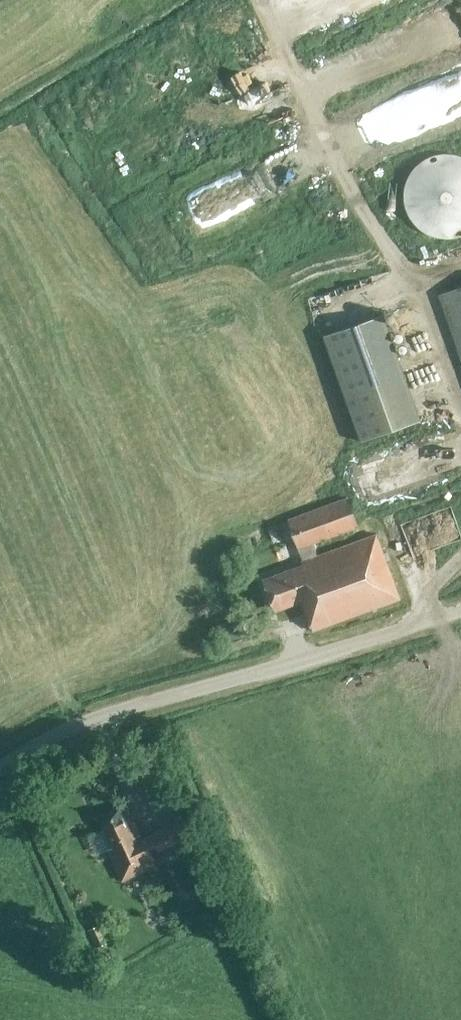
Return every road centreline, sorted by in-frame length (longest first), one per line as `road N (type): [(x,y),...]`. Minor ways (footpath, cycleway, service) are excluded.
road 1 (unclassified): [(0,770),(91,721),(460,609)]

